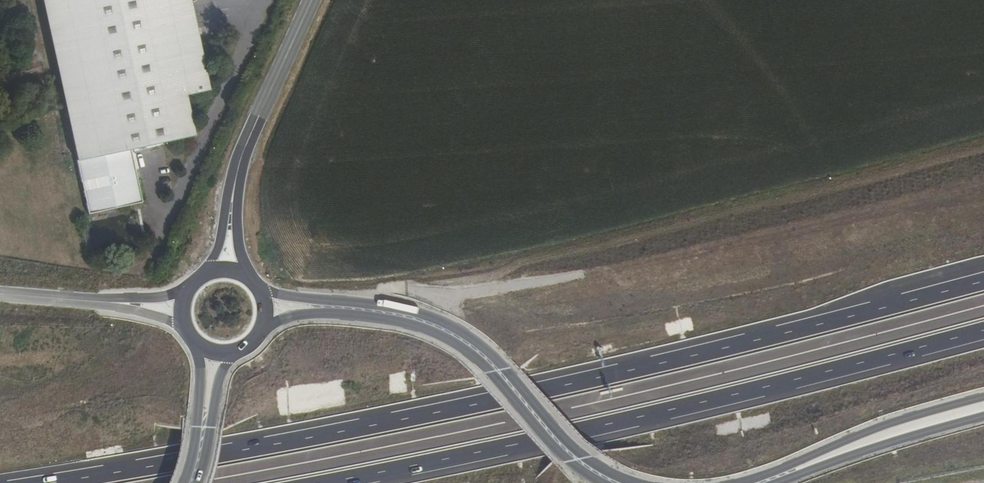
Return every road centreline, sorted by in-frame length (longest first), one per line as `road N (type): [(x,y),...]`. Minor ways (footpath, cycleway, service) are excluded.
road 1 (track): [(983,236),(709,294),(526,321),(461,309),(423,290),(983,150)]
road 2 (trunk): [(983,280),(491,400),(45,482)]
road 3 (trunk): [(318,482),(516,444),(983,329)]
road 4 (track): [(366,303),(388,286),(459,294),(651,263),(983,191)]
road 5 (secondary): [(612,477),(571,454),(501,362),(459,336),(390,313)]
road 6 (secondary): [(760,482),(983,409)]
road 7 (secondary): [(312,0),(238,170)]
road 8 (track): [(0,416),(25,422),(153,400),(171,408)]
road 9 (secondary): [(390,313),(261,294)]
road 10 (secondary): [(266,321),(390,313)]

